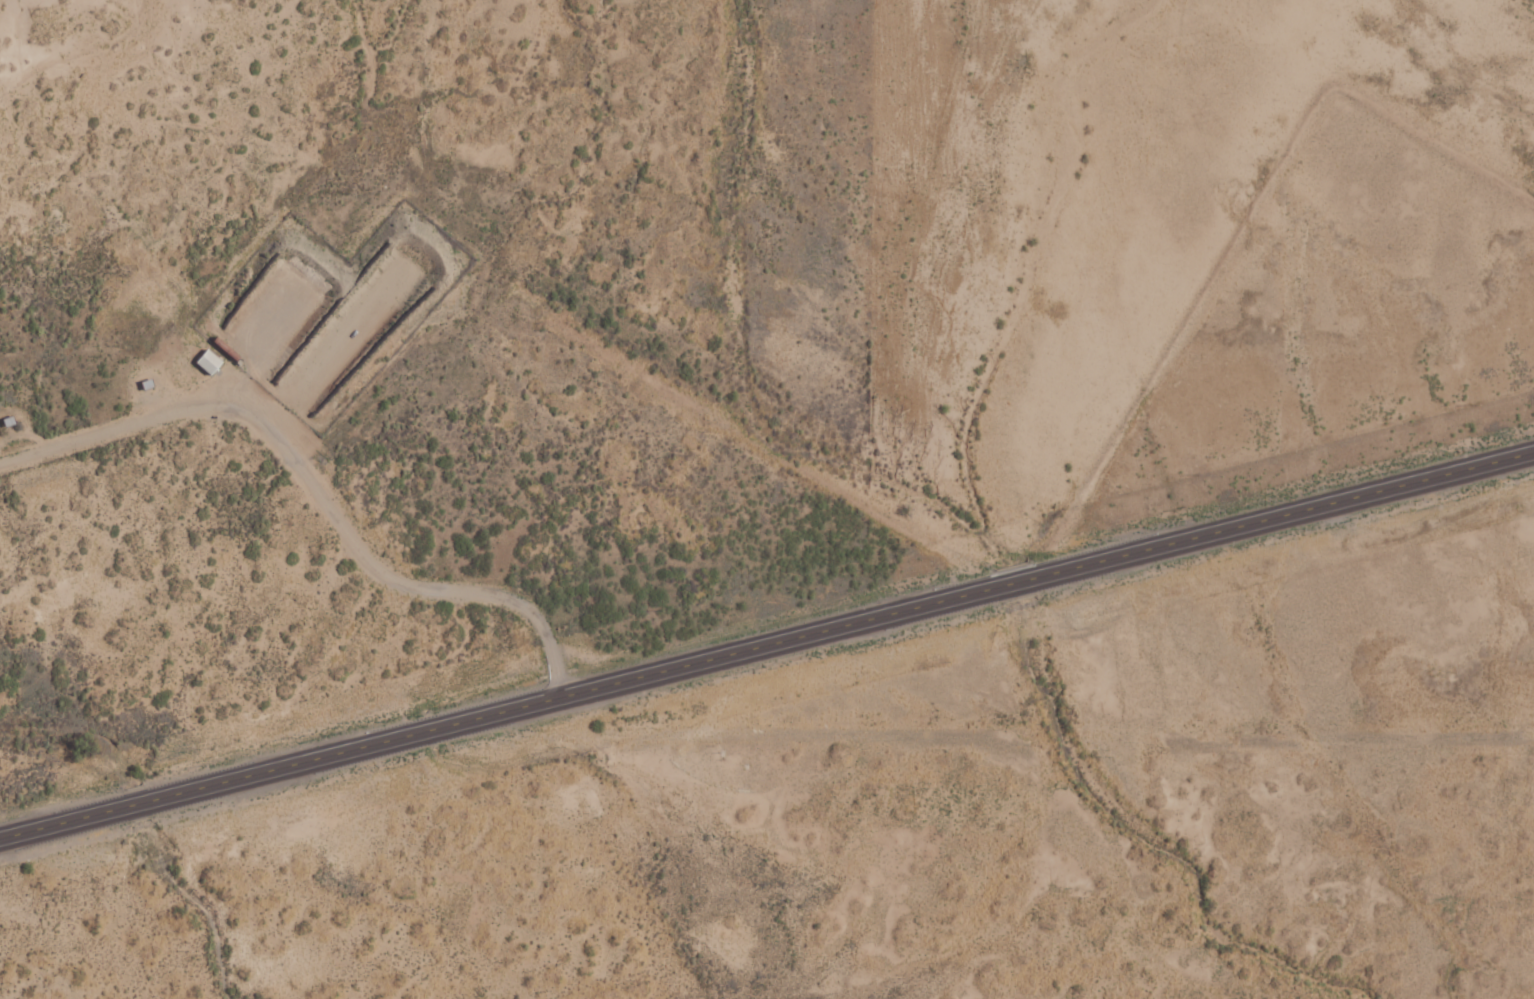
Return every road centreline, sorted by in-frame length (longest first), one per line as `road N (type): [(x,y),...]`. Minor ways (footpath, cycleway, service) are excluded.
road 1 (primary): [(0,839),(1533,451)]

